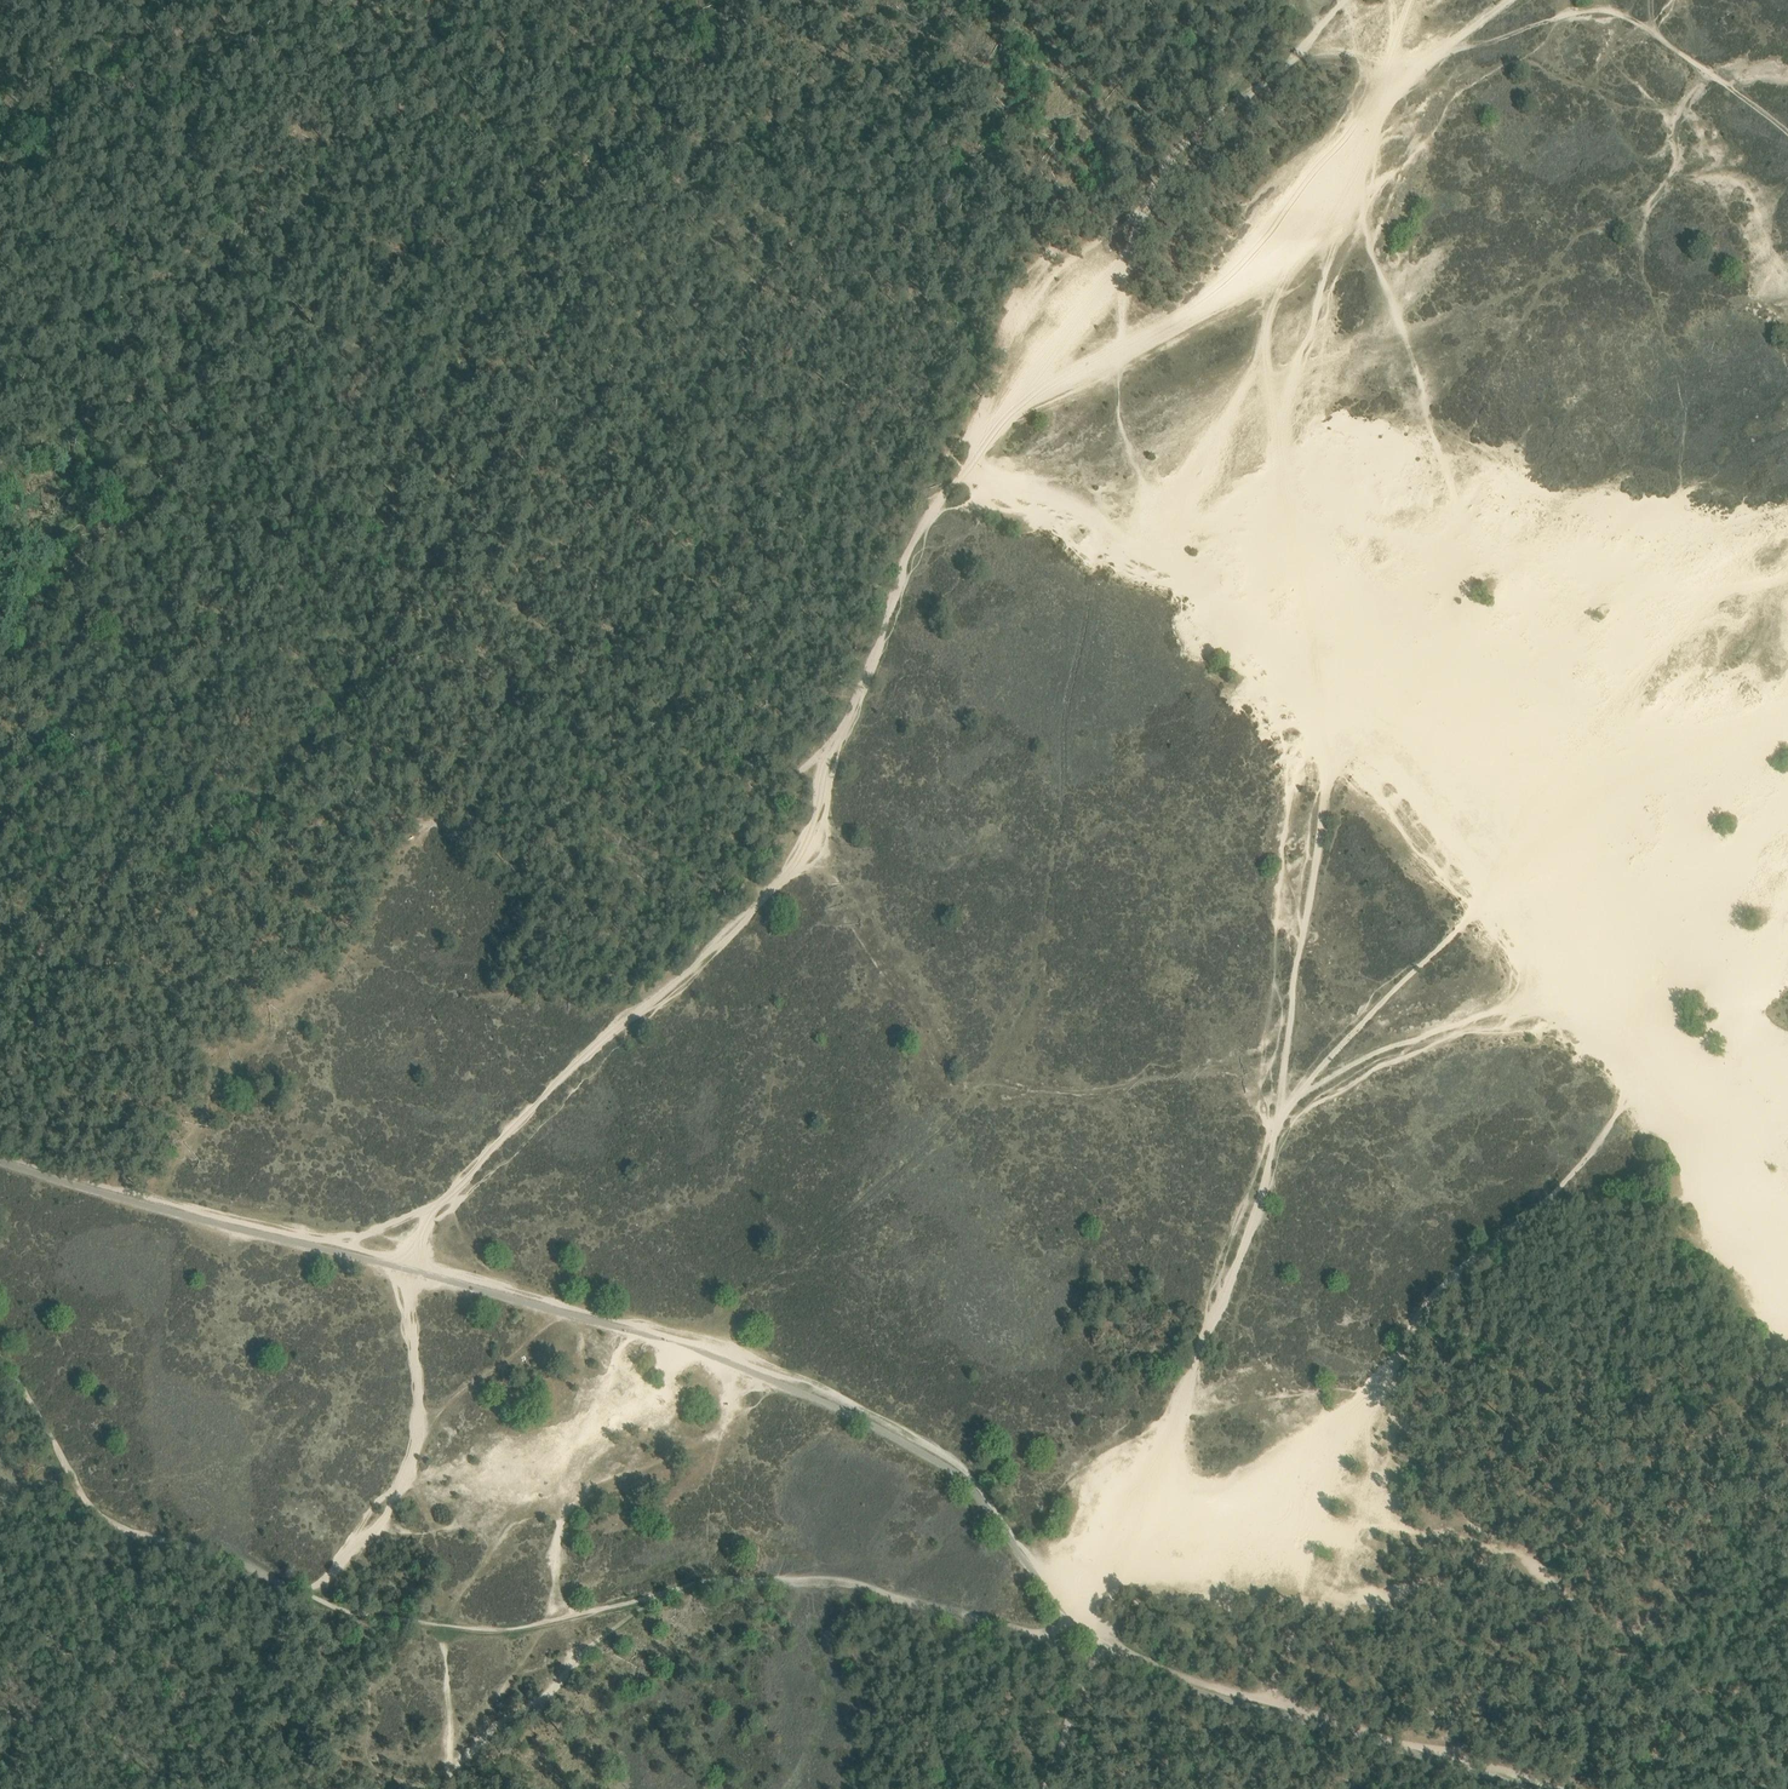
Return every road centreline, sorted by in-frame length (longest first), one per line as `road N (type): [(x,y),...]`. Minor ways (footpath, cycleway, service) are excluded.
road 1 (track): [(1144,552),(1288,333),(1383,90),(1508,0)]
road 2 (track): [(1046,1788),(1101,1643)]

